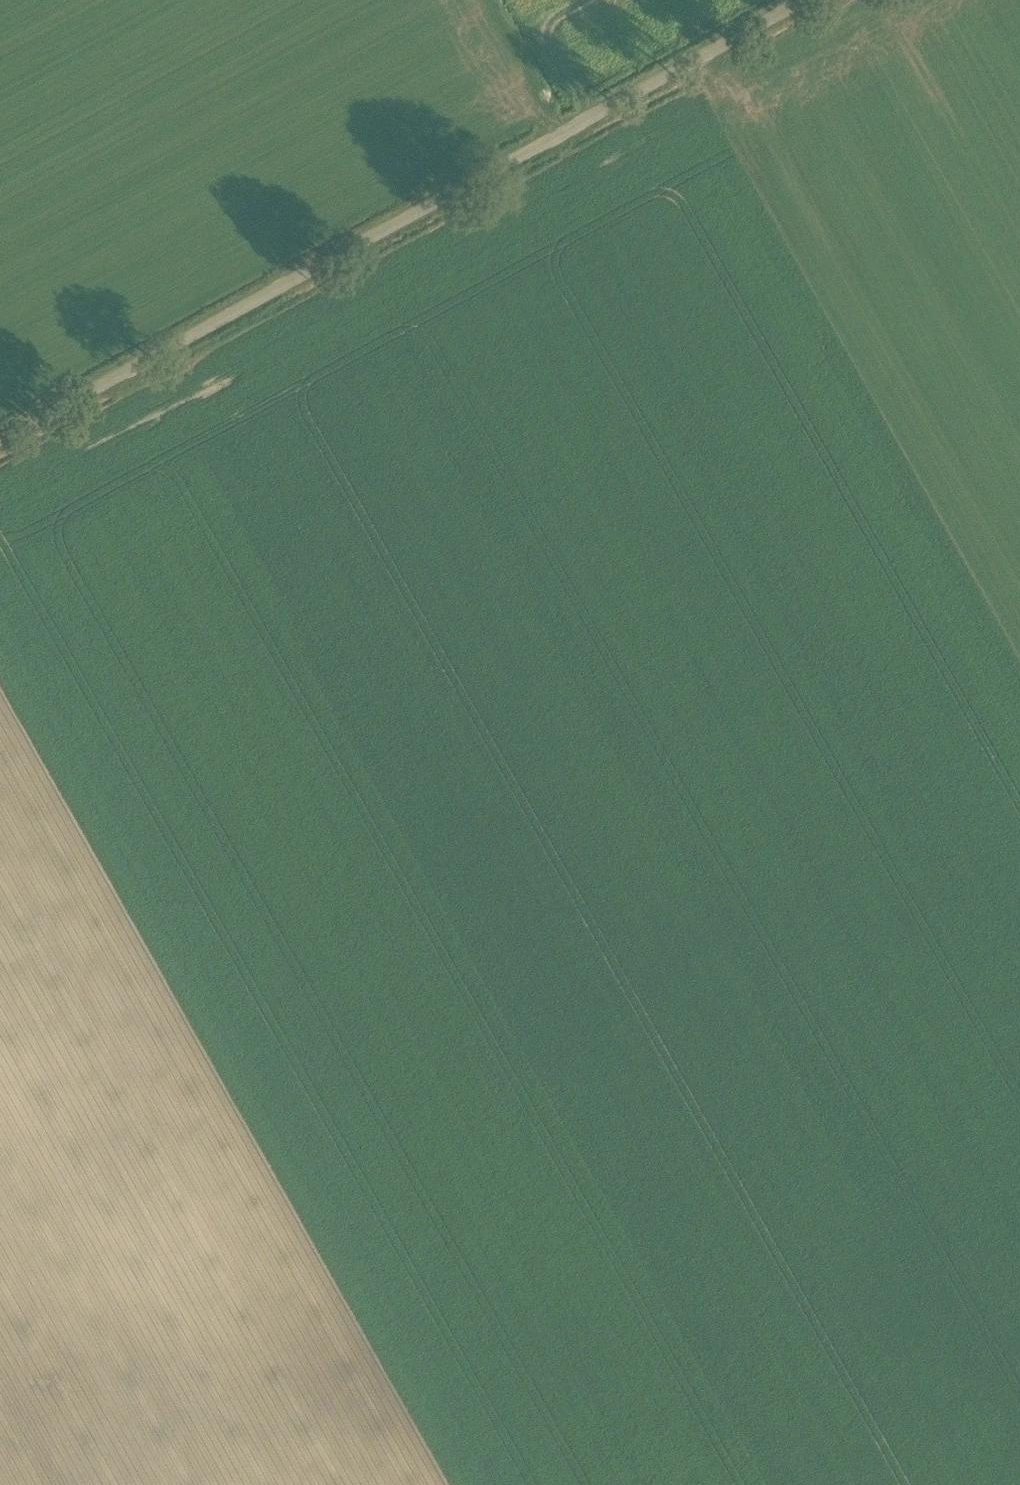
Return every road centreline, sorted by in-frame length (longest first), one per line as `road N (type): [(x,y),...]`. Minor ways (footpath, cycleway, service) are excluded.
road 1 (unclassified): [(0,436),(798,0)]

